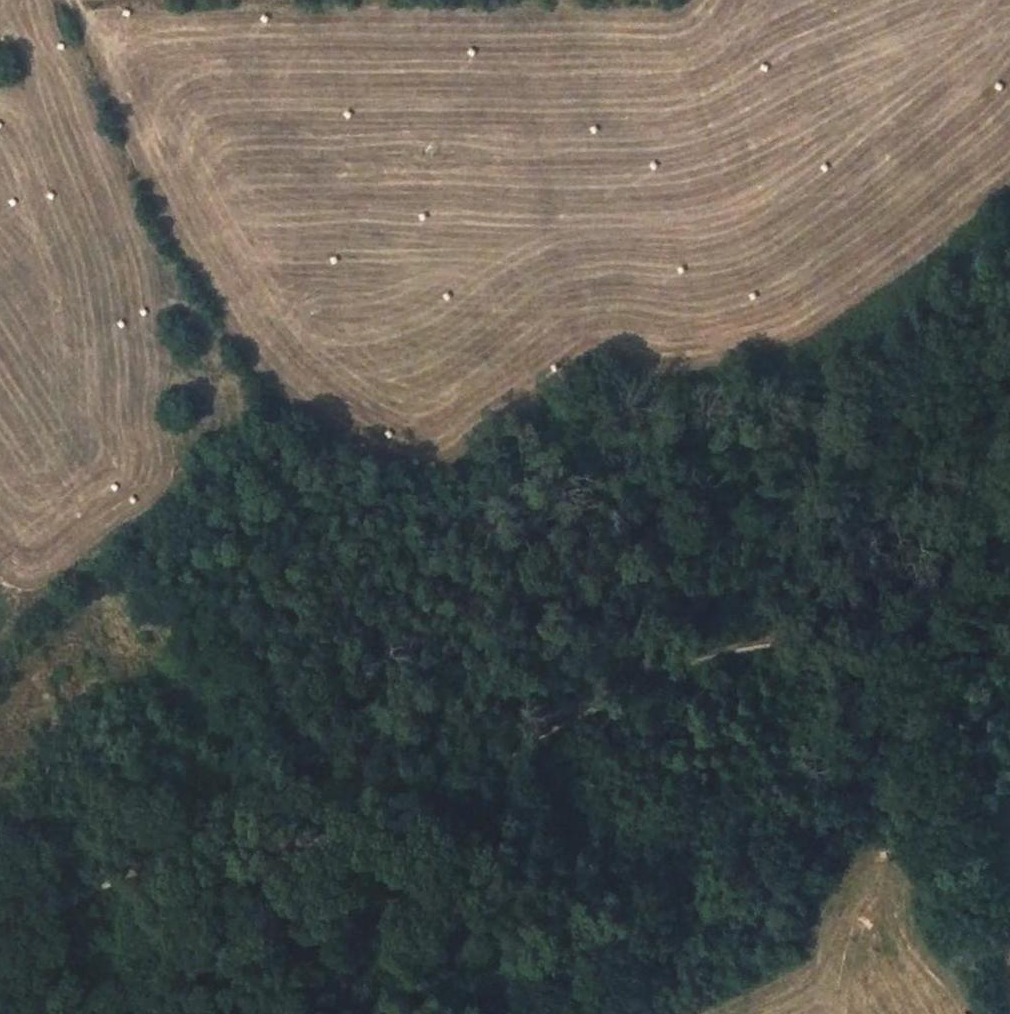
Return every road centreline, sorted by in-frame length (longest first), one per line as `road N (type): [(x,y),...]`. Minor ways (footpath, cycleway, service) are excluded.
road 1 (track): [(1009,601),(754,656),(566,732),(374,836),(291,806),(0,949)]

